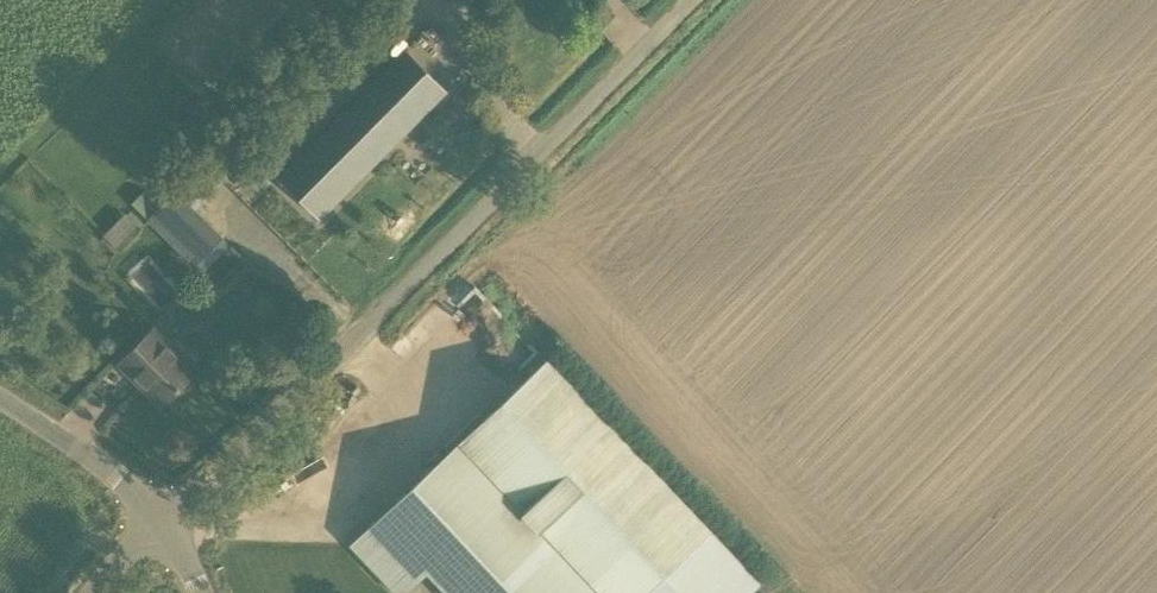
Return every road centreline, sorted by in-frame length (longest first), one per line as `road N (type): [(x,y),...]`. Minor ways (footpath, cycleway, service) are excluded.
road 1 (unclassified): [(170,520),(690,0)]
road 2 (unclassified): [(170,520),(144,494),(0,401)]

